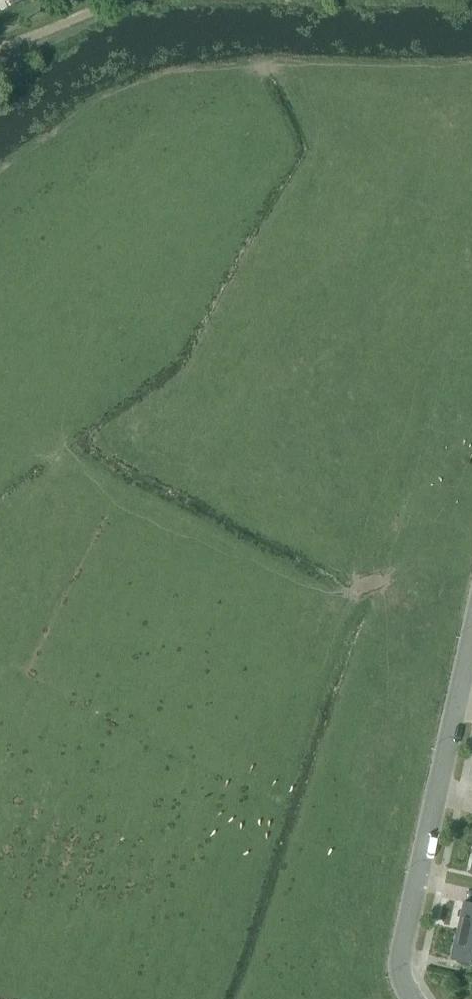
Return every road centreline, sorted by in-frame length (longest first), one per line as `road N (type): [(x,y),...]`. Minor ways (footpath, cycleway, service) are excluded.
road 1 (residential): [(471,636),(402,948),(414,998)]

